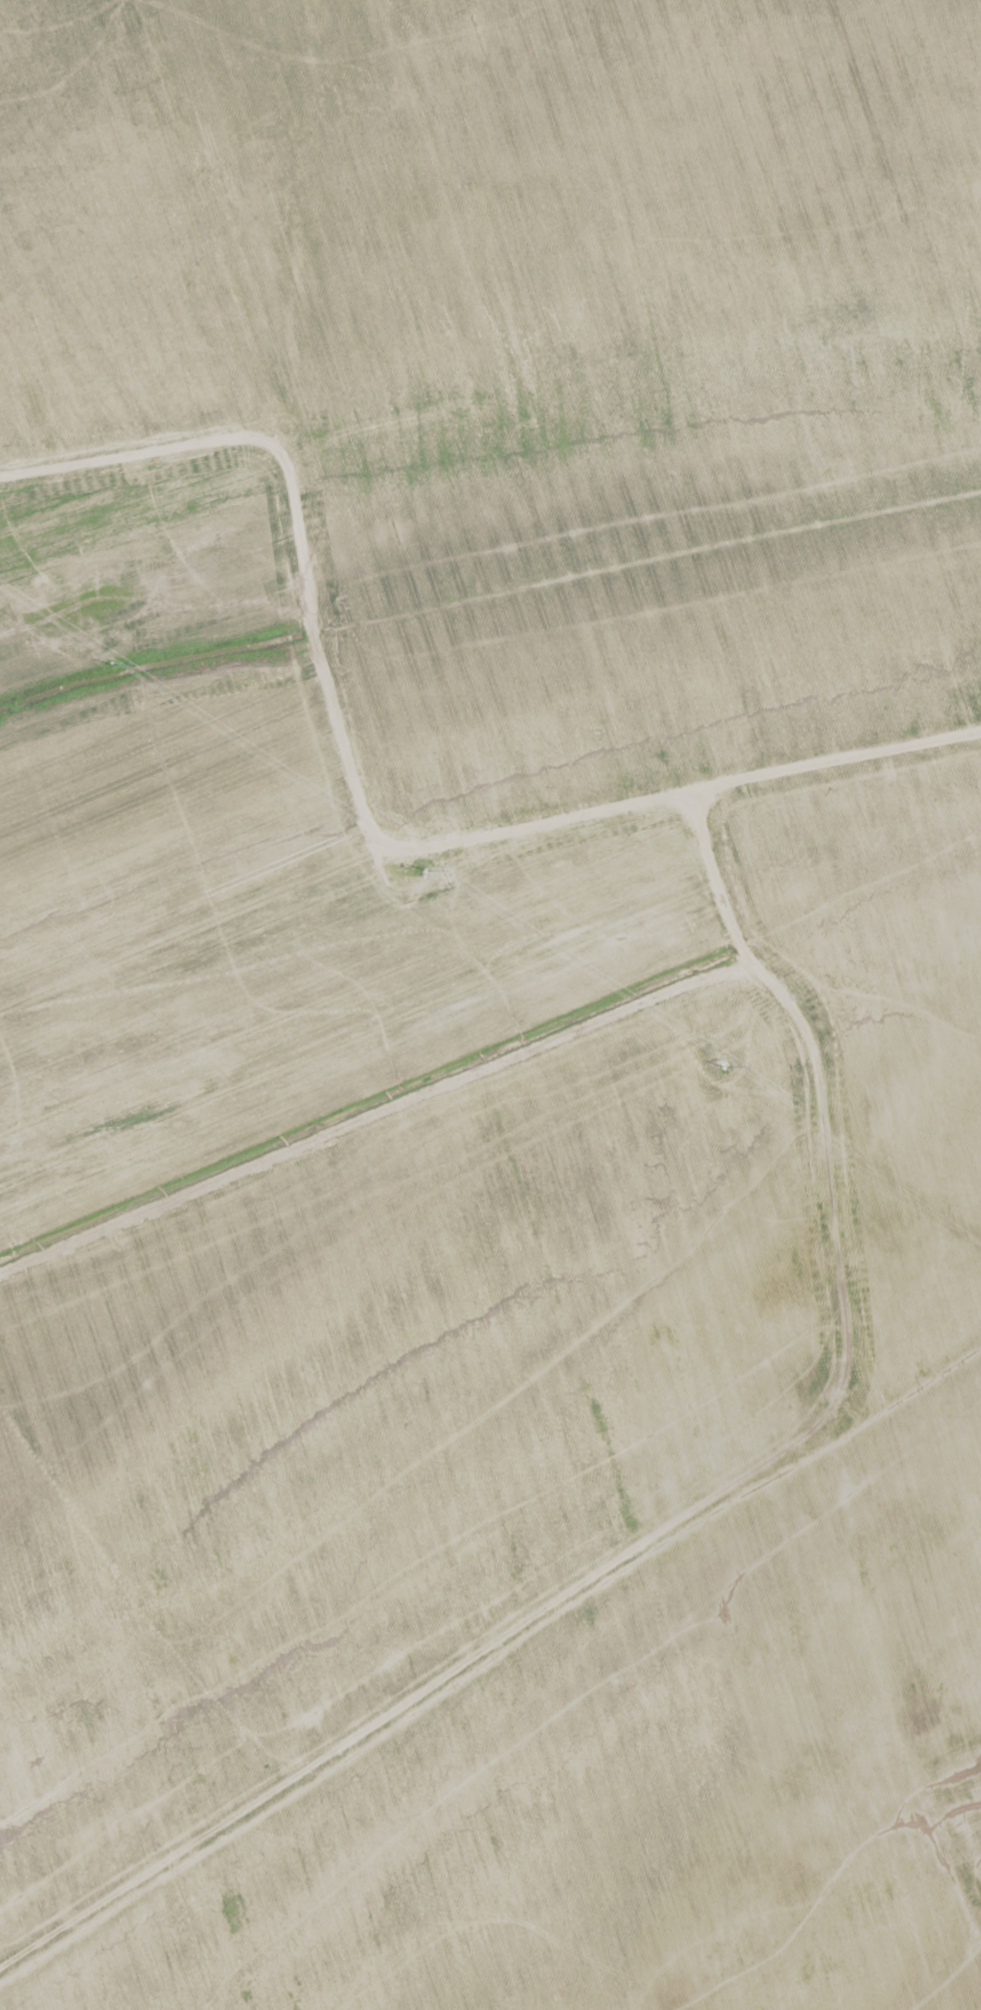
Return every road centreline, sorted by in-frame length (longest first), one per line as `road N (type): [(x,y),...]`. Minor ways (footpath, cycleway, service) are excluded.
road 1 (residential): [(0,1969),(820,1428),(843,1405),(849,1371),(817,1038),(723,920),(702,828),(704,797)]
road 2 (residential): [(980,738),(384,857),(363,845),(351,810),(292,543),(283,440),(272,430),(0,474)]
road 3 (residential): [(737,945),(0,1259)]

